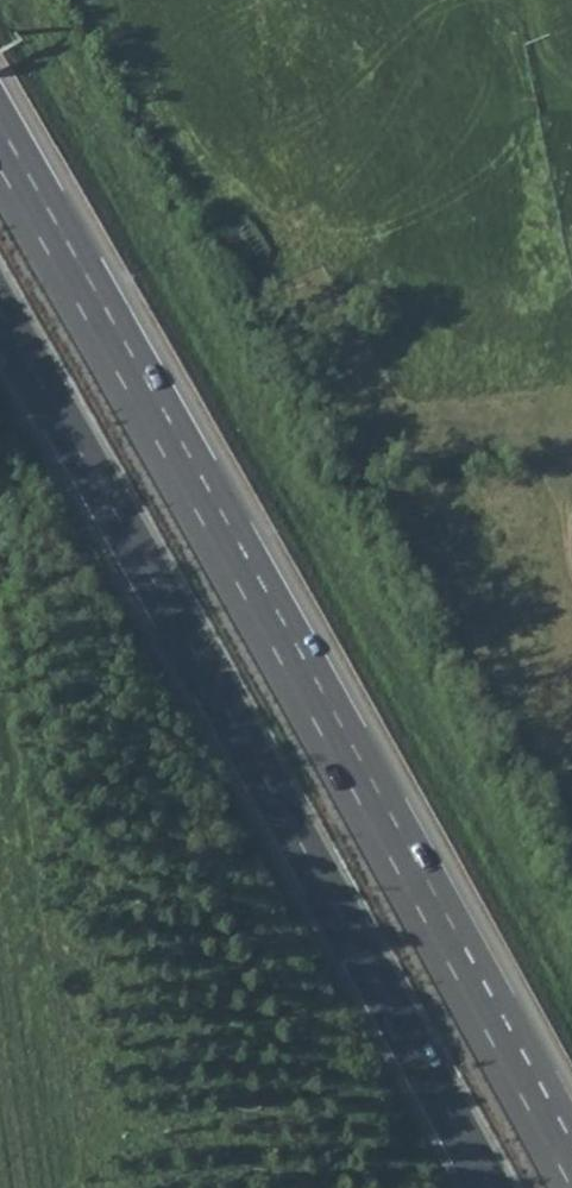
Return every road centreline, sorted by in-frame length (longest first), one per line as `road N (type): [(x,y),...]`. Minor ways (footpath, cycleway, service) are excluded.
road 1 (trunk): [(571,1171),(0,152)]
road 2 (trunk): [(0,310),(491,1187)]

